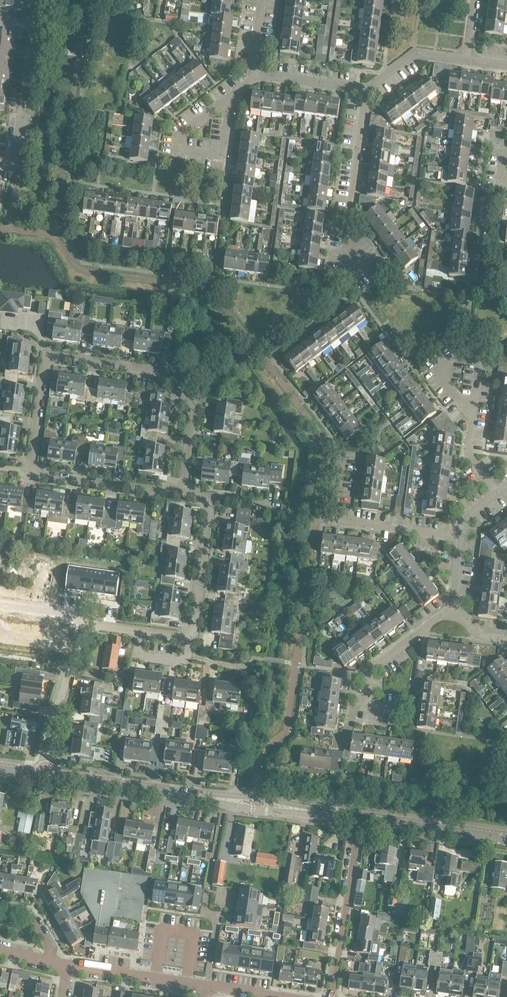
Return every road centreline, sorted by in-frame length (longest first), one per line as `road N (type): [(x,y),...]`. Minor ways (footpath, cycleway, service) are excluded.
road 1 (residential): [(183,494),(193,410),(161,371),(57,356),(44,366),(32,462),(41,475)]
road 2 (secondary): [(360,817),(46,774)]
road 3 (residential): [(463,537),(333,521),(344,453)]
road 4 (residential): [(371,277),(347,241),(367,89)]
road 5 (residential): [(360,817),(332,996)]
road 6 (residential): [(403,711),(377,707),(367,696),(370,669),(453,608)]
road 7 (residential): [(189,638),(209,510),(199,496),(183,494)]
road 8 (residential): [(46,774),(86,624)]
road 9 (residential): [(0,161),(18,158),(37,25)]
road 10 (secondary): [(506,838),(360,817)]
road 11 (residential): [(41,475),(183,494)]
road 12 (residential): [(154,978),(162,928),(197,934),(189,983)]
road 13 (residential): [(474,417),(480,363),(460,356),(445,373),(464,404)]

